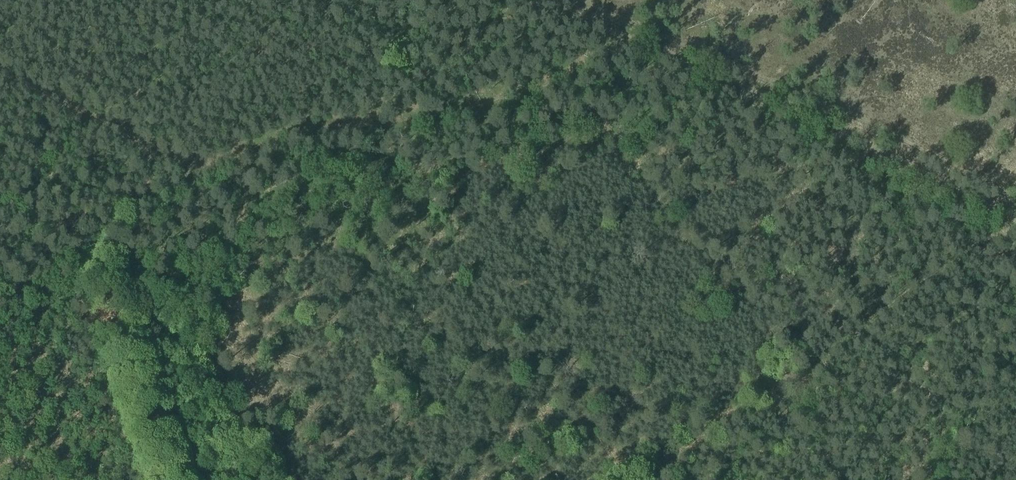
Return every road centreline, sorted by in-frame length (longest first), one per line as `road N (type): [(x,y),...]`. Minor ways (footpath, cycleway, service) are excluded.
road 1 (track): [(170,479),(106,278),(137,233),(149,159),(200,166),(304,132),(465,109),(543,85),(632,39)]
road 2 (track): [(1015,226),(640,479)]
road 3 (track): [(149,159),(137,144),(0,79)]

